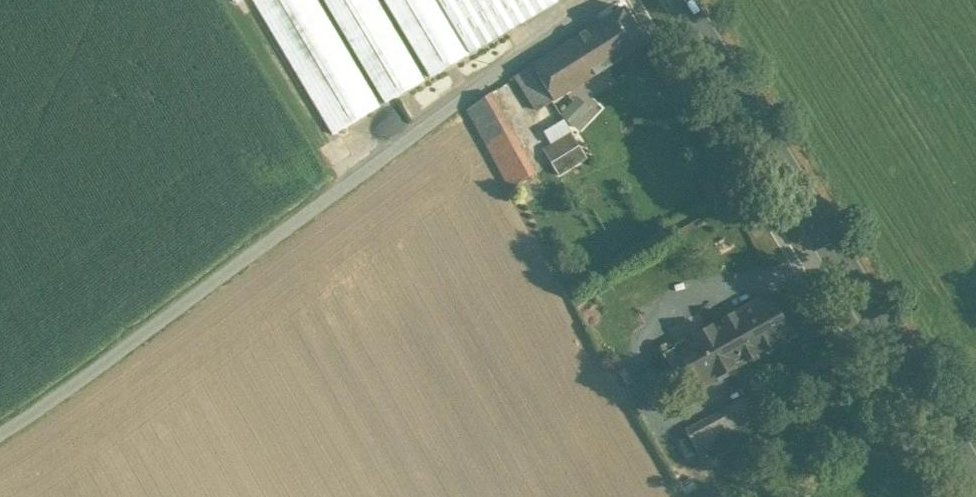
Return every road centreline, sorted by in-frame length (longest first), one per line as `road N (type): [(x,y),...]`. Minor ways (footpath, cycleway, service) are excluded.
road 1 (primary): [(678,0),(975,486)]

